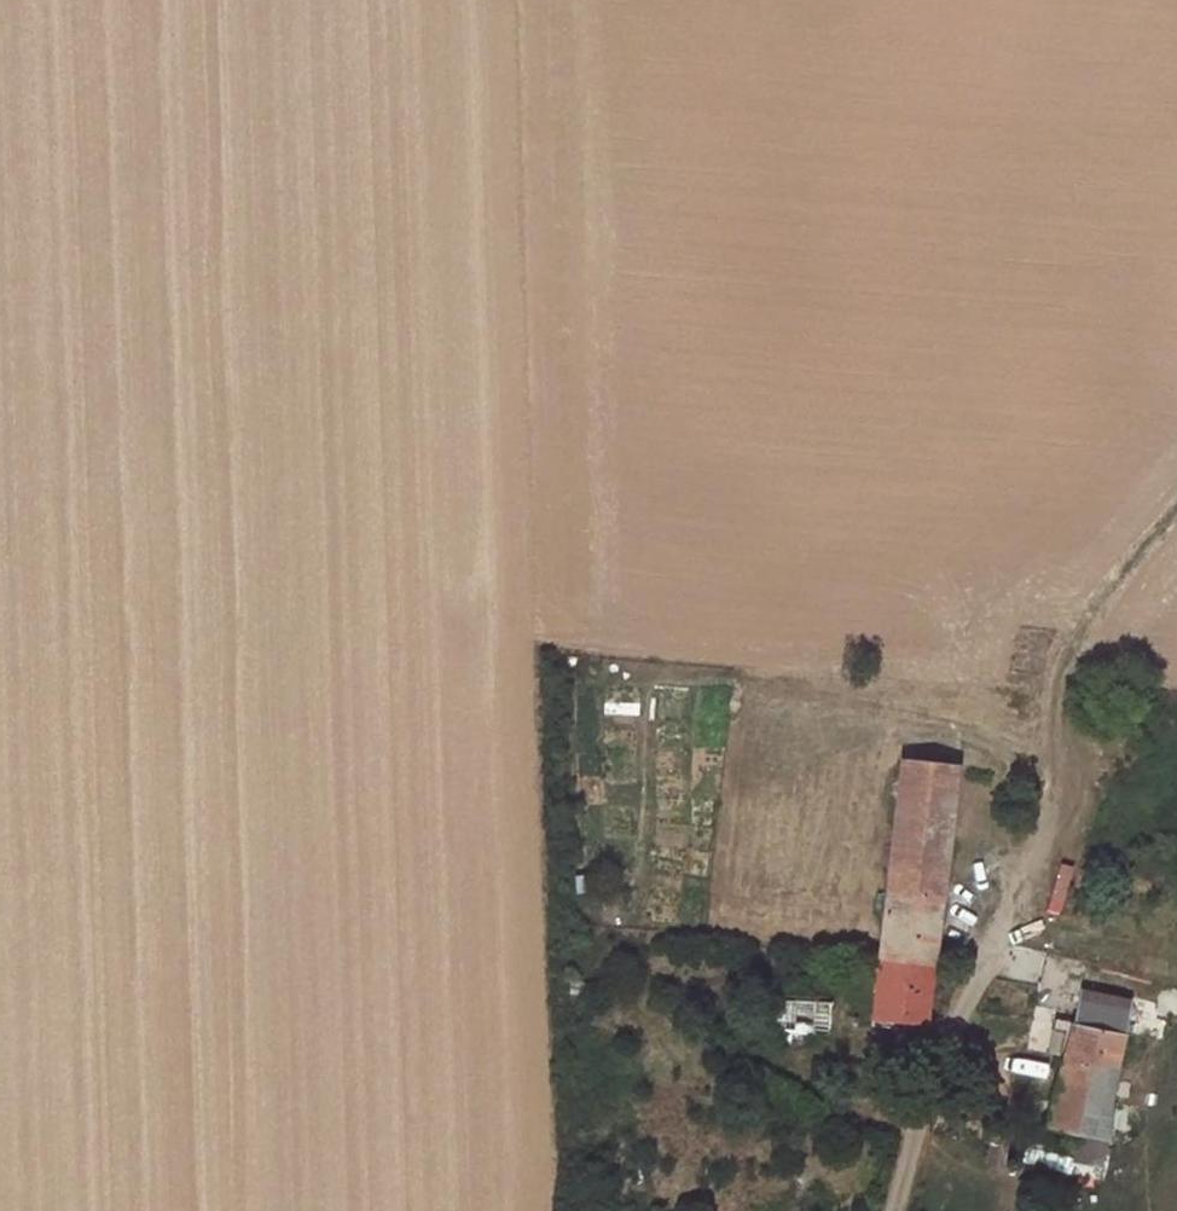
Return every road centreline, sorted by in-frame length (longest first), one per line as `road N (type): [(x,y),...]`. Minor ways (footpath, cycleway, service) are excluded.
road 1 (track): [(899,1210),(935,1080)]

